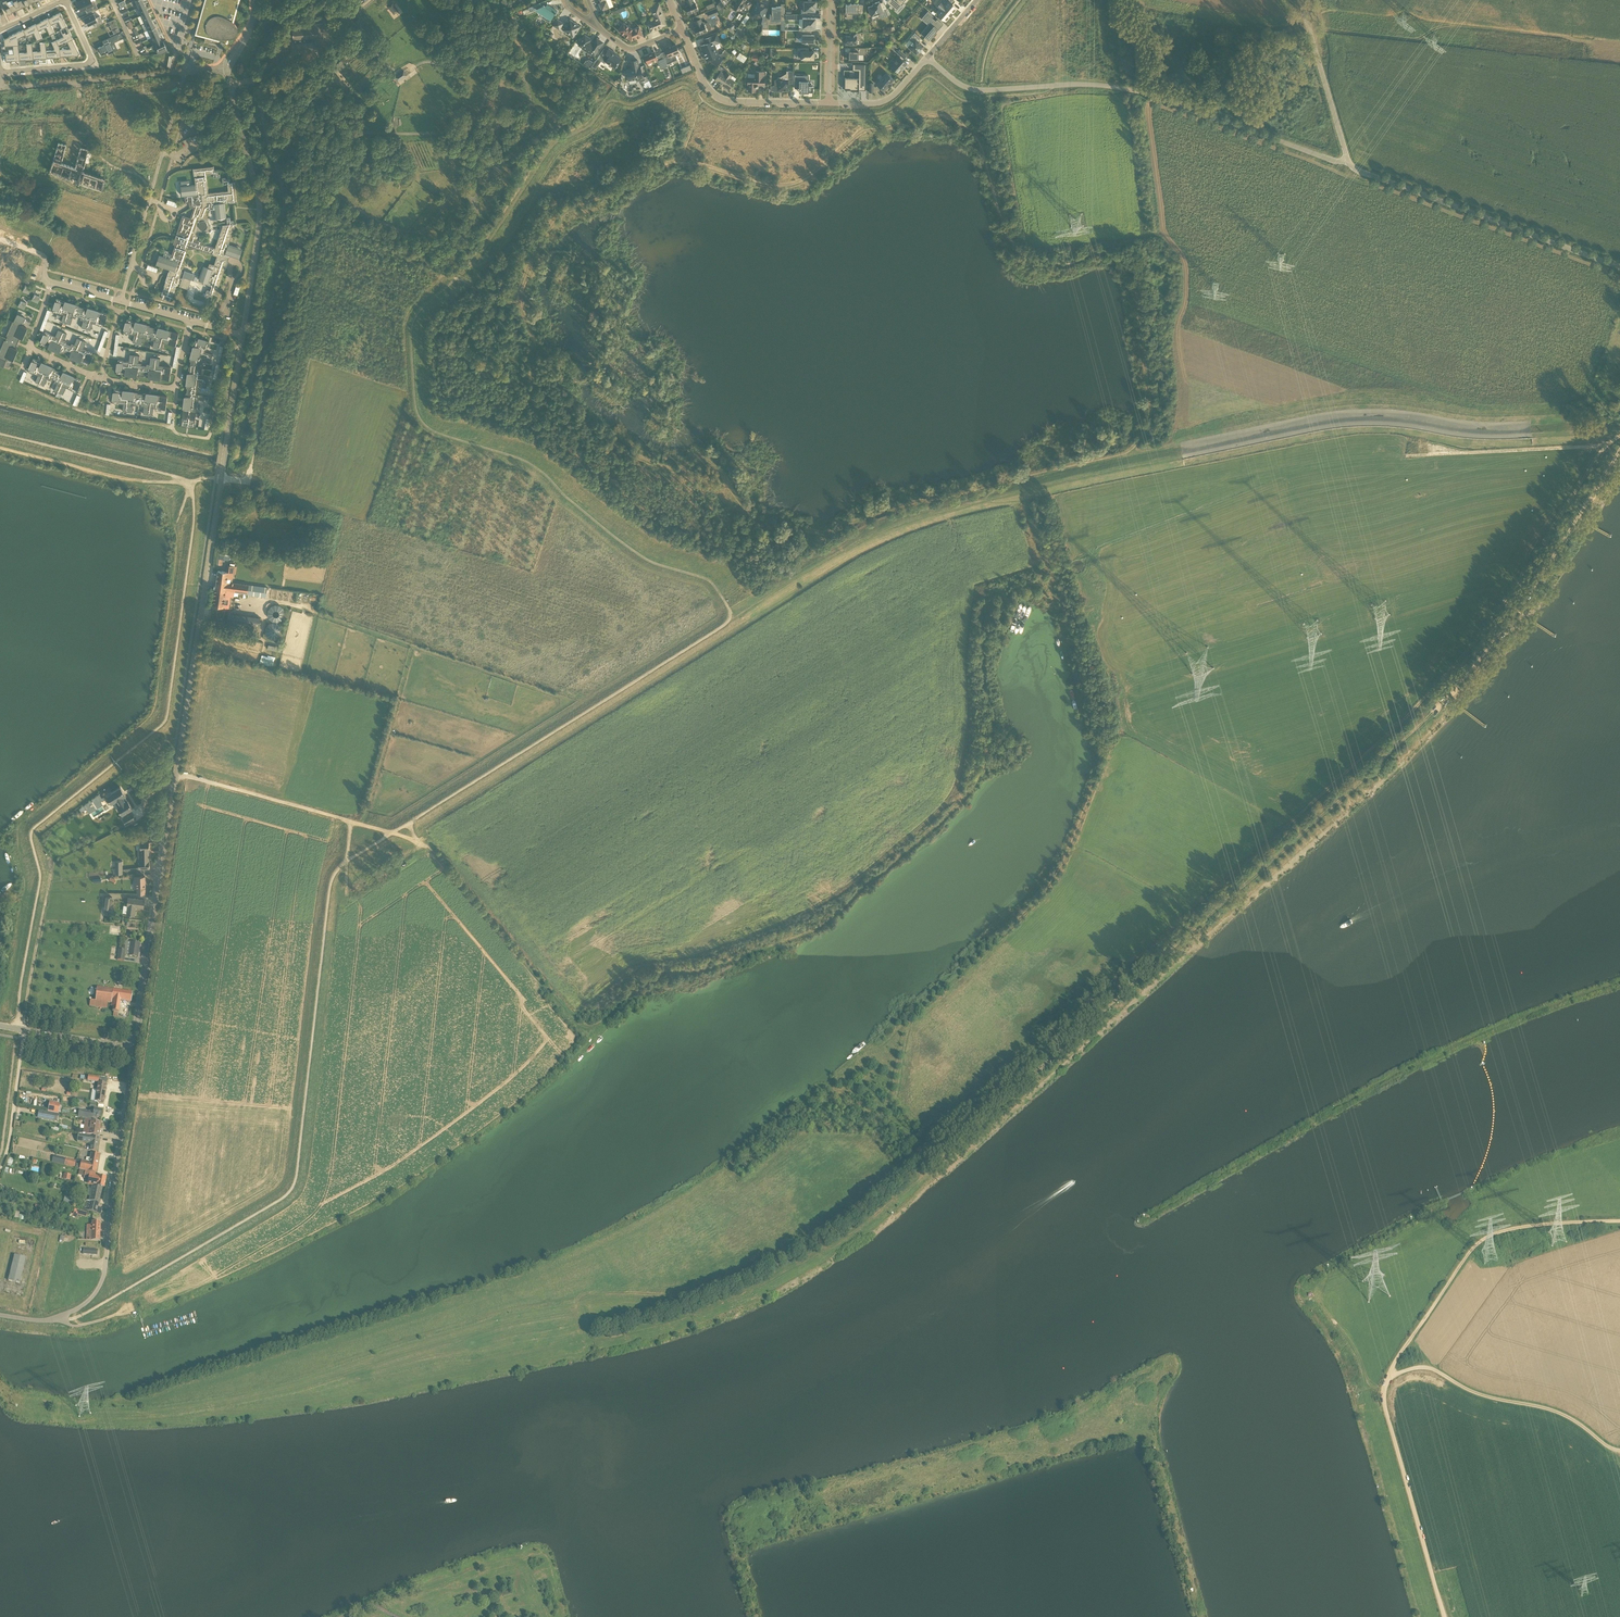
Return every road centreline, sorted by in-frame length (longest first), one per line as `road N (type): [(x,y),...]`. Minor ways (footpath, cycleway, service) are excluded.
road 1 (unclassified): [(128,1049),(222,478)]
road 2 (residential): [(927,59),(975,90),(1074,84),(1148,93),(1350,167)]
road 3 (unclassified): [(0,1315),(50,1320),(96,1293),(128,1049)]
road 4 (unclassified): [(1181,455),(1351,419),(1521,436)]
road 5 (track): [(1619,1221),(1528,1225),(1478,1243),(1390,1374)]
road 6 (residential): [(1350,167),(1619,268)]
road 7 (residential): [(243,335),(259,203),(227,68)]
road 8 (track): [(1619,1454),(1563,1413),(1498,1402),(1429,1368),(1390,1374)]
road 9 (track): [(1390,1374),(1386,1408),(1445,1616)]
road 10 (residential): [(121,302),(185,72)]
road 11 (track): [(176,773),(392,834)]
road 12 (track): [(579,179),(539,195),(503,247),(477,265),(468,254),(472,202)]
road 13 (residential): [(829,104),(719,98),(682,31)]
road 14 (residential): [(1350,167),(1301,0)]
road 15 (residential): [(174,427),(95,417),(22,387)]
road 16 (residential): [(65,1),(88,63),(0,73)]
road 17 (unclassified): [(0,1171),(24,1031)]

